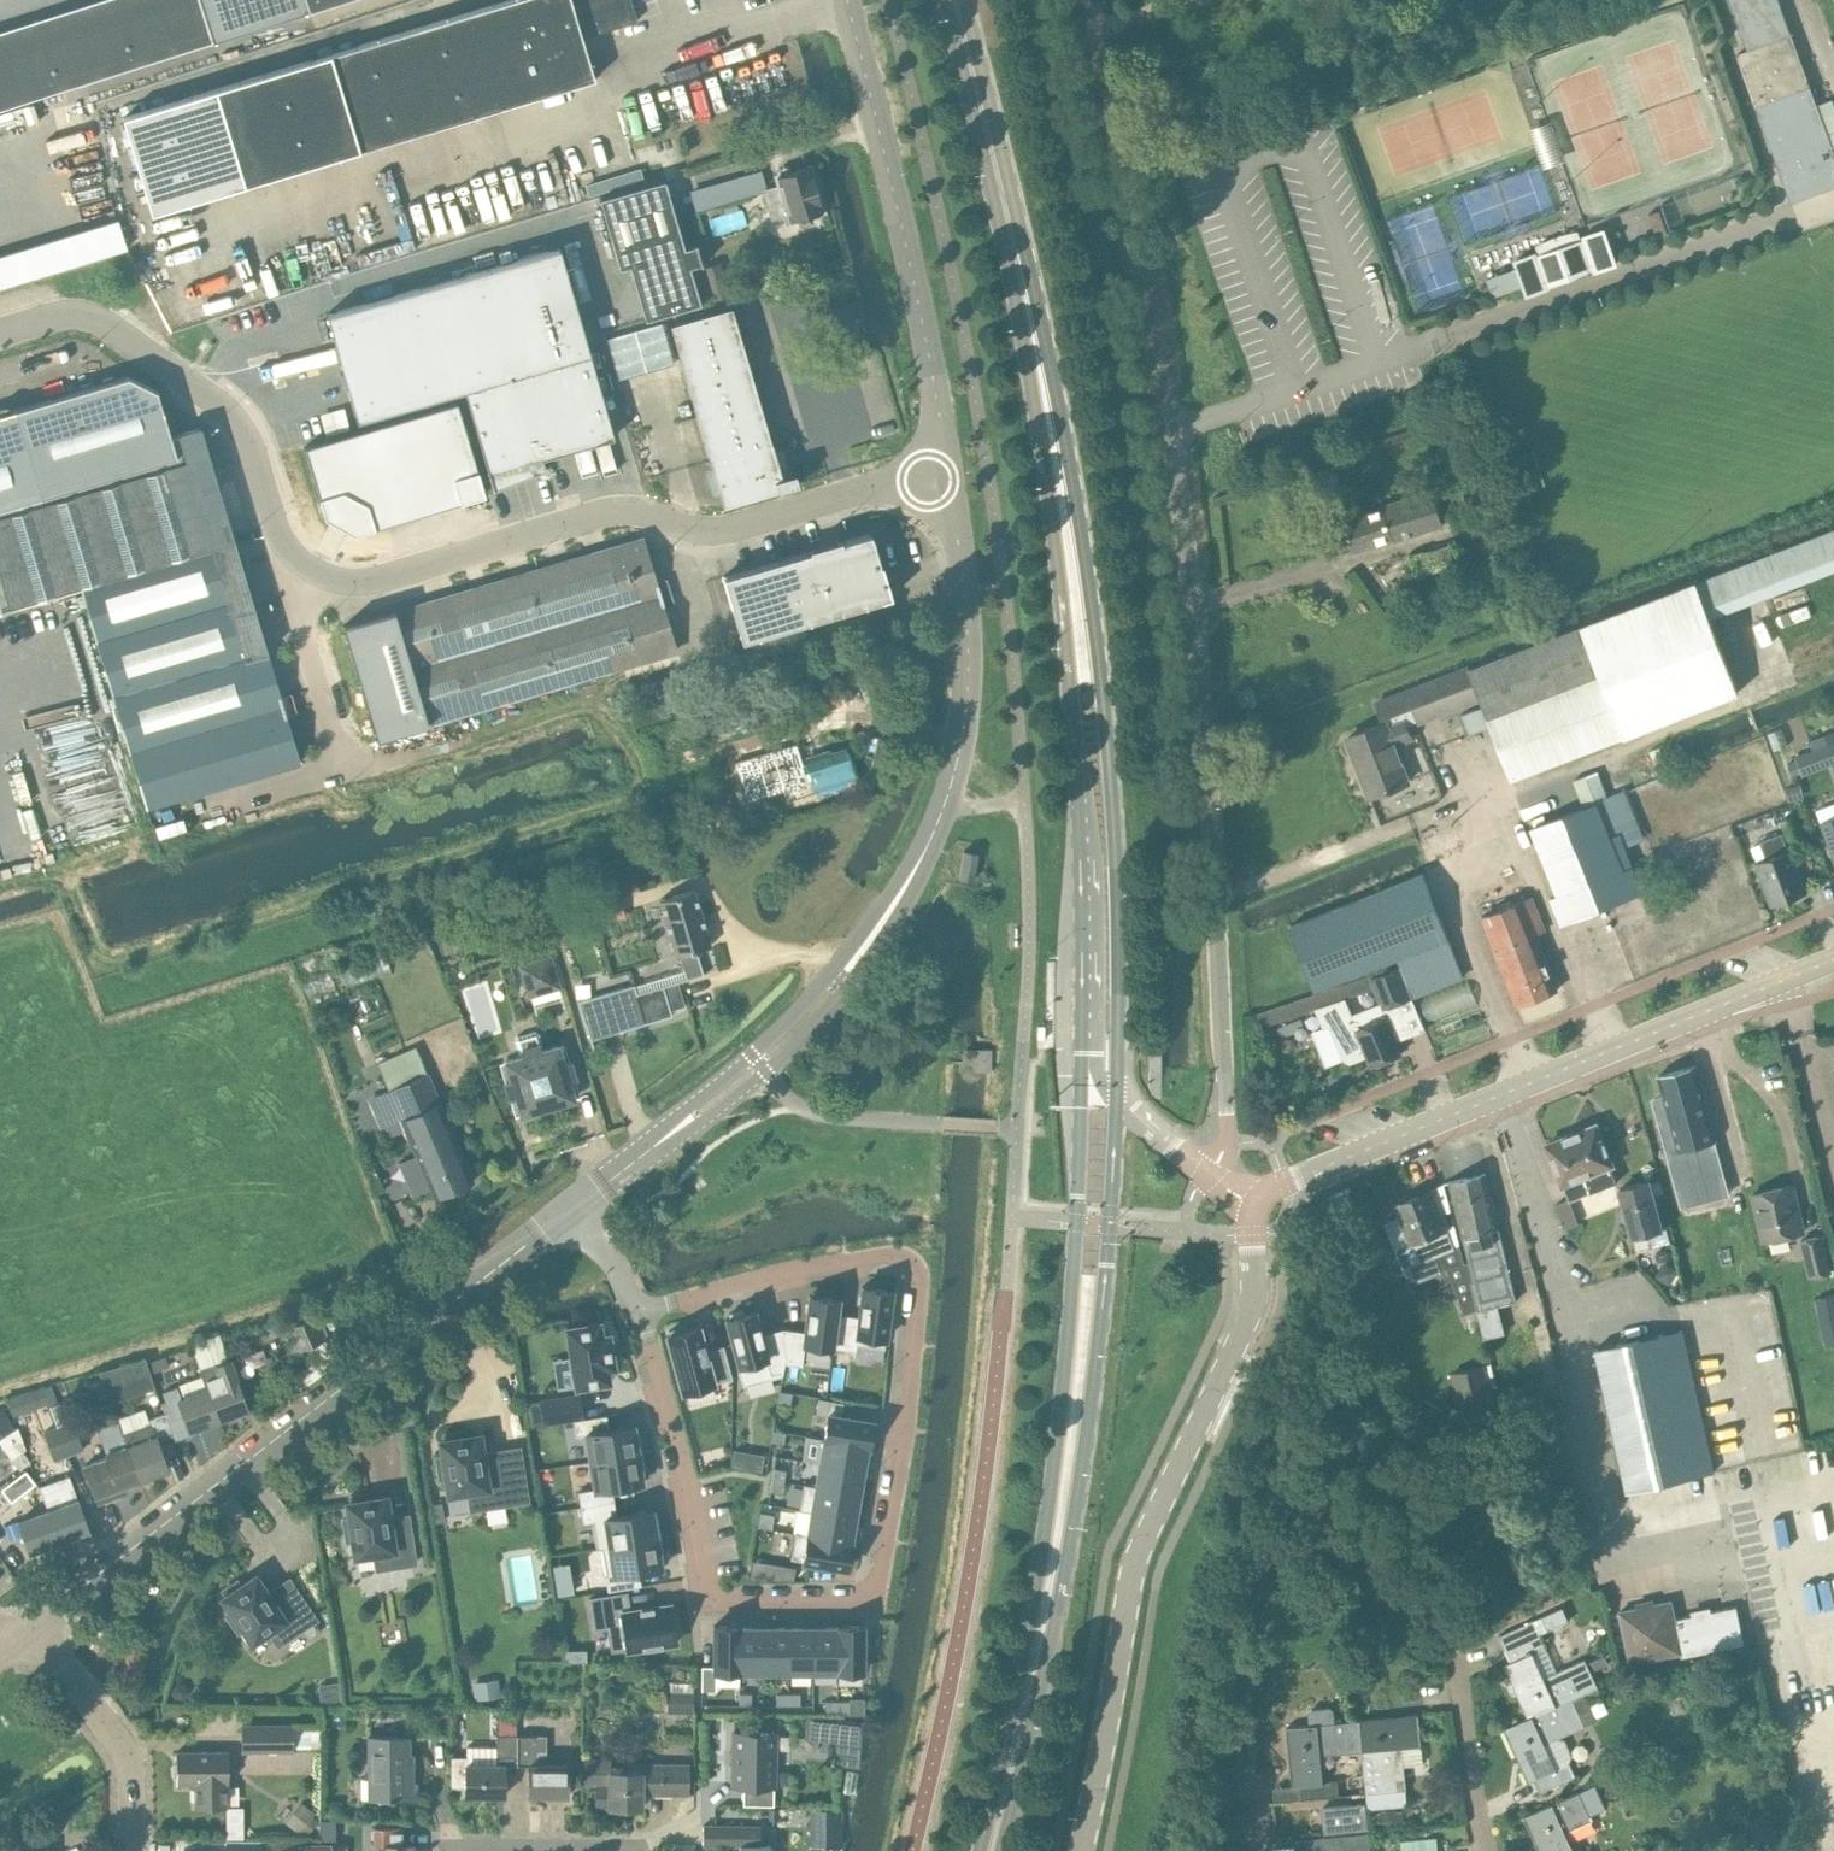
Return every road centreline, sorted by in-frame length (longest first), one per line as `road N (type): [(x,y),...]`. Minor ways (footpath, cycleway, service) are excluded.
road 1 (unclassified): [(1083,0),(1179,439),(1208,753),(1227,1143),(1205,1174)]
road 2 (unclassified): [(947,473),(748,527),(704,533),(652,513),(618,511),(373,579),(335,579),(301,563),(277,536),(244,432),(222,409),(85,317),(0,332)]
road 3 (residential): [(639,1313),(870,1255),(900,1257),(923,1274),(872,1598),(710,1599),(648,1339)]
road 4 (unclassified): [(563,1209),(758,1065),(836,986),(901,896),(944,806),(966,706),(964,591),(947,473)]
road 5 (unclassified): [(30,1627),(429,1306),(563,1209)]
road 6 (secondary): [(1083,663),(1041,370),(955,0)]
road 7 (unclassified): [(1078,1850),(1136,1560),(1257,1300),(1257,1211)]
road 8 (unclassified): [(1257,1211),(1327,1167),(1833,959)]
road 9 (secondary): [(991,1850),(1050,1581),(1084,1338)]
road 10 (unclassified): [(947,473),(916,282),(843,0)]
road 11 (secondary): [(1116,1094),(1112,759),(1102,688),(1083,663)]
road 12 (secondary): [(1083,663),(1070,690),(1088,841),(1090,1053)]
road 13 (secondary): [(1090,1053),(1076,1223),(1084,1338)]
road 14 (unclassified): [(132,1850),(132,1767),(121,1739),(30,1627)]
road 15 (secondary): [(1084,1338),(1108,1266),(1116,1094)]
road 16 (residential): [(1487,1850),(1456,1656)]
road 17 (residential): [(563,1209),(624,1275),(639,1313)]

